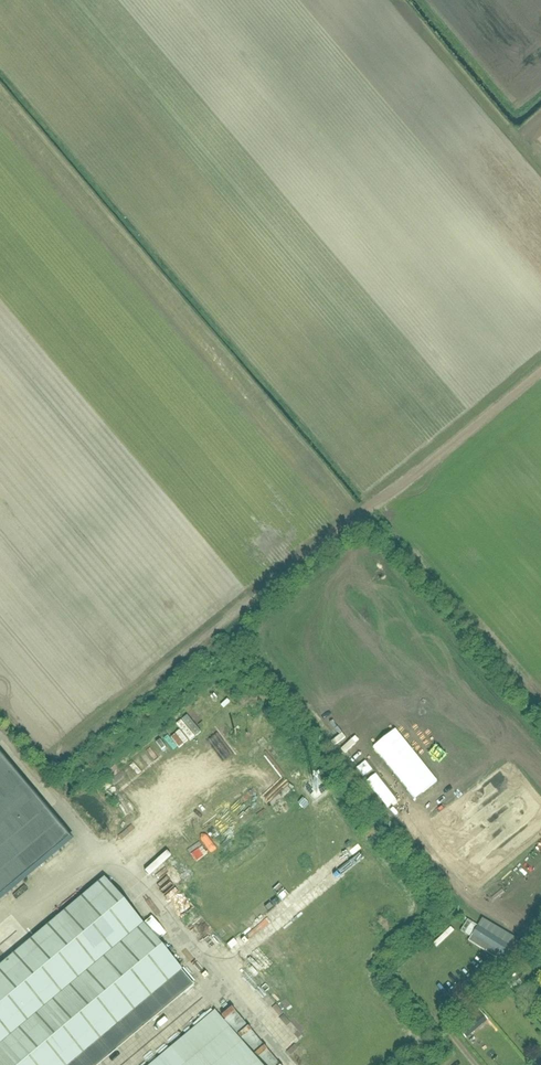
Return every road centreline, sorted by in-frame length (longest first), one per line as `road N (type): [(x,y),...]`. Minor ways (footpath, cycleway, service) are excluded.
road 1 (track): [(540,359),(124,702)]

